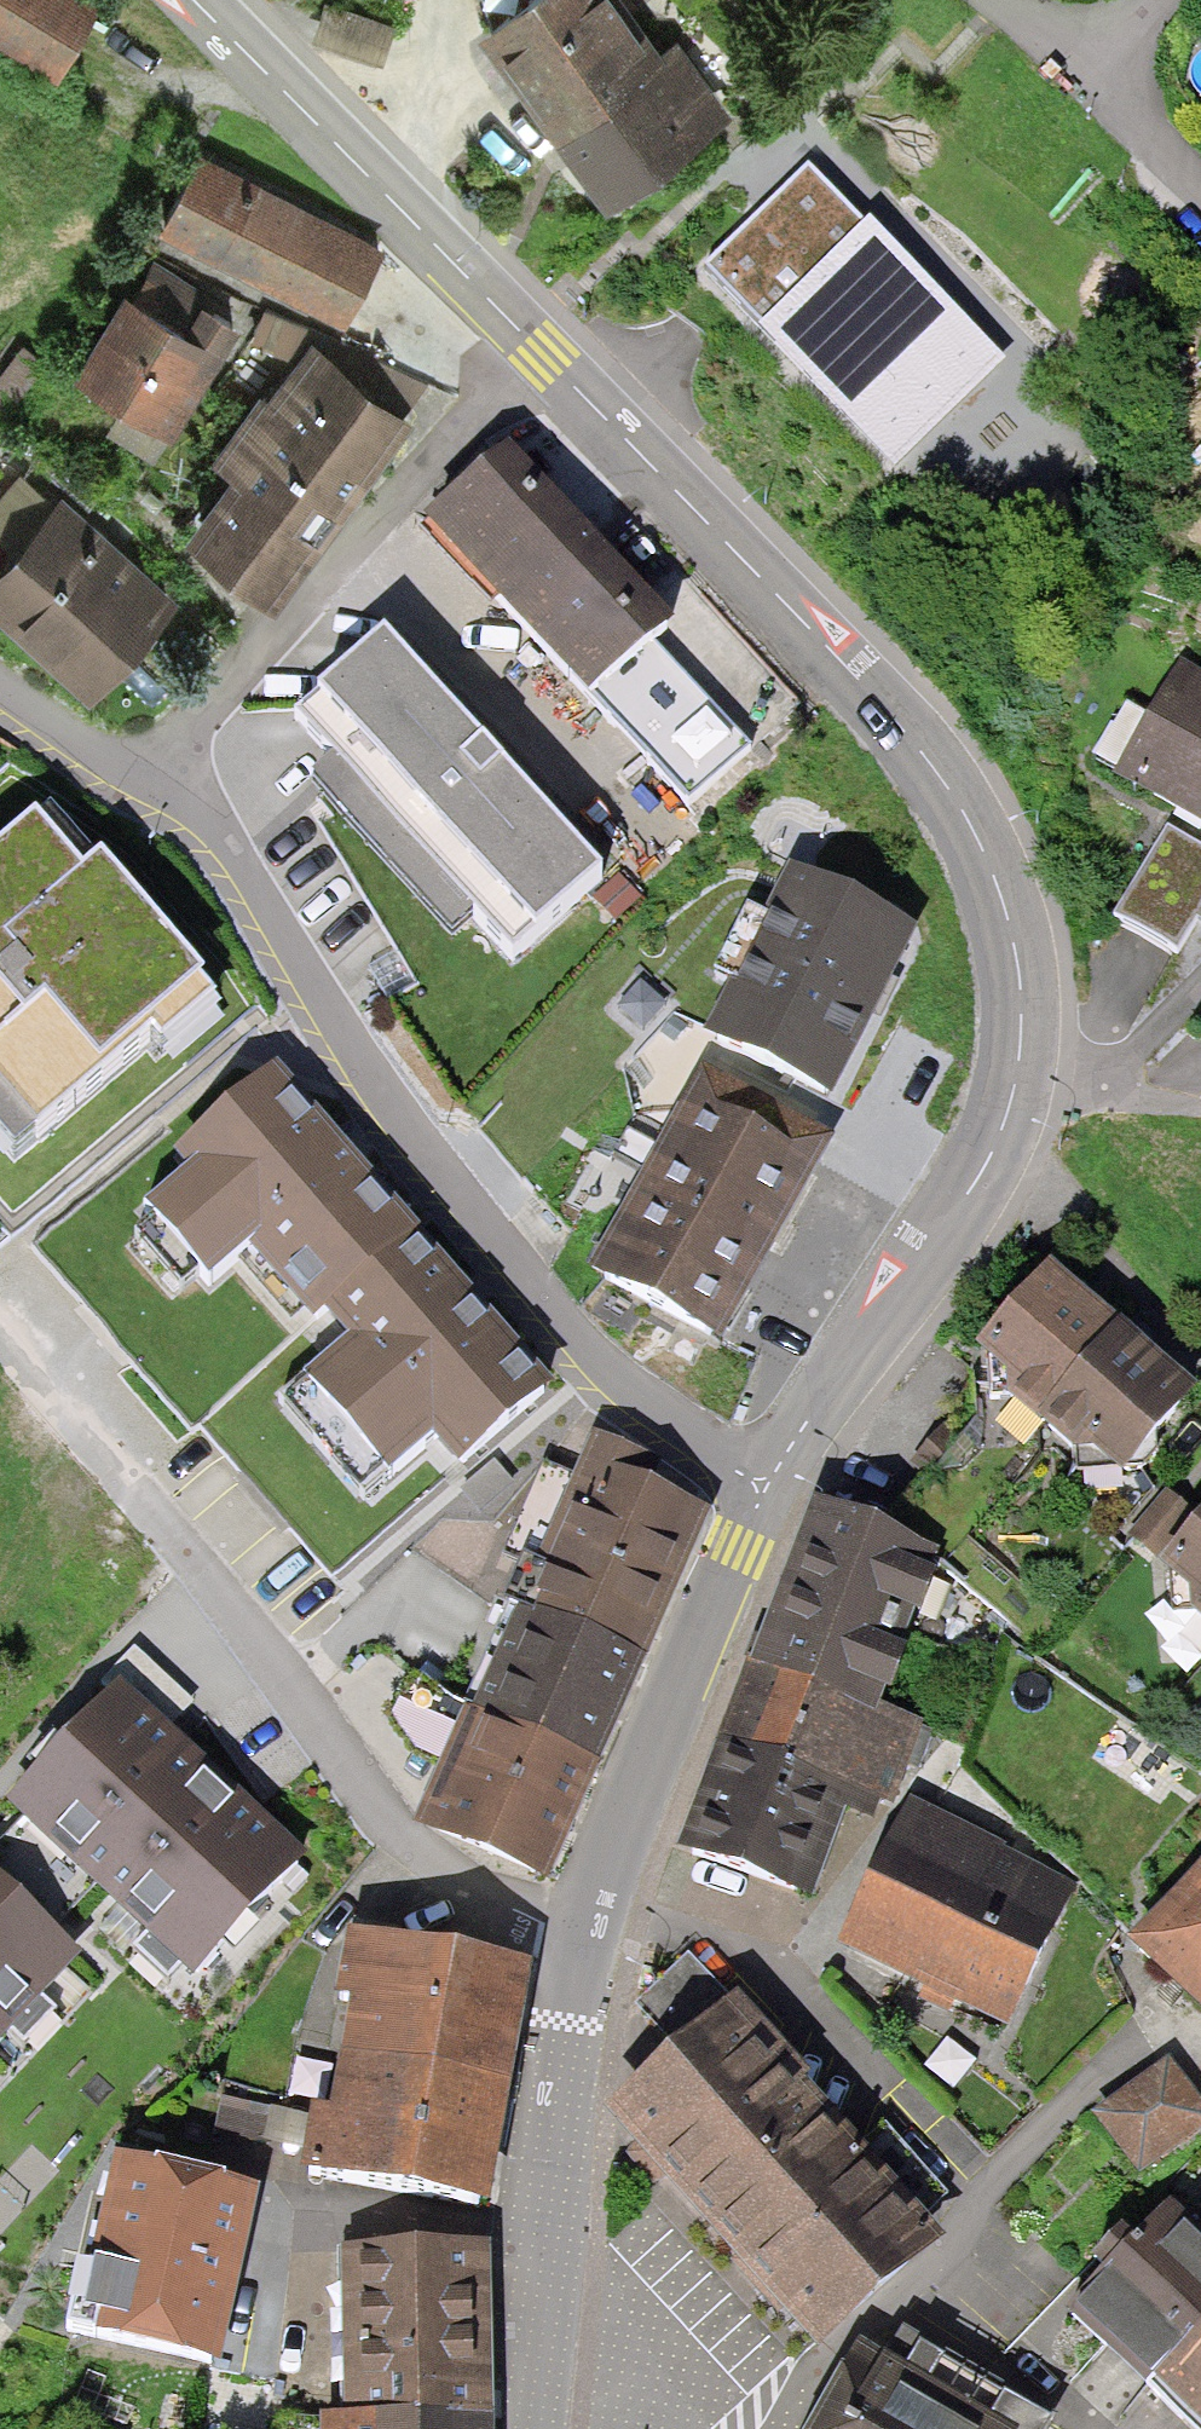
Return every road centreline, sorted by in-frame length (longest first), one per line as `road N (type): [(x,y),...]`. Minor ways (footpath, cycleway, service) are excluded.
road 1 (residential): [(753,1487),(817,1409),(965,1193),(1015,1067),(1009,957),(982,847),(902,733),(535,351)]
road 2 (residential): [(753,1487),(687,1443),(559,1335),(378,1086),(205,826),(153,775)]
road 3 (residential): [(0,1338),(246,1626),(330,1734),(406,1854),(477,1908),(578,1933)]
road 4 (residential): [(535,351),(313,581),(192,716),(153,775)]
road 5 (residential): [(535,351),(192,0)]
road 6 (residential): [(578,1933),(740,1552),(753,1487)]
road 7 (residential): [(536,2346),(546,2154),(578,1933)]
road 8 (residential): [(153,775),(0,679)]
road 9 (residential): [(681,2428),(623,2368),(536,2346)]

